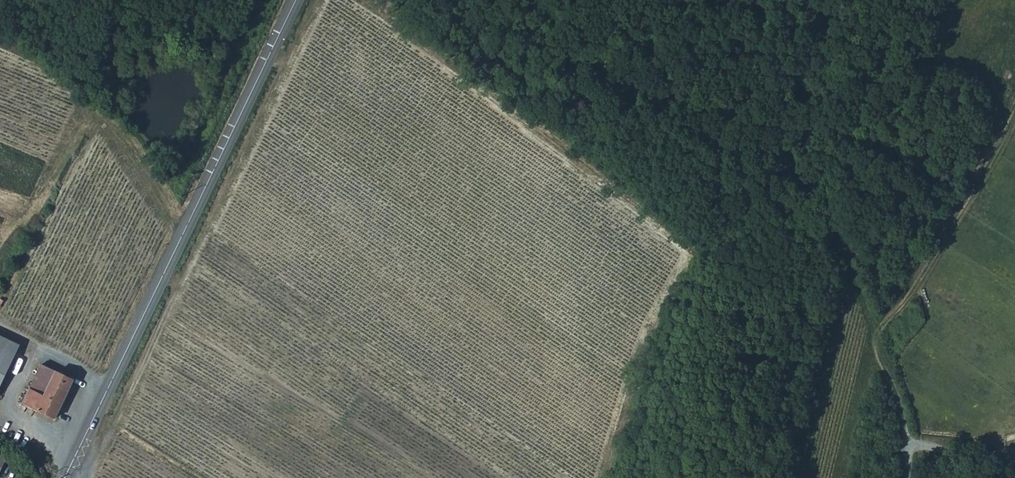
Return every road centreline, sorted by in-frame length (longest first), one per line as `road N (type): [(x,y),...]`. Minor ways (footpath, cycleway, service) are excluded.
road 1 (secondary): [(62,477),(297,0)]
road 2 (track): [(0,46),(95,117),(183,239)]
road 3 (track): [(912,477),(894,382),(838,235)]

